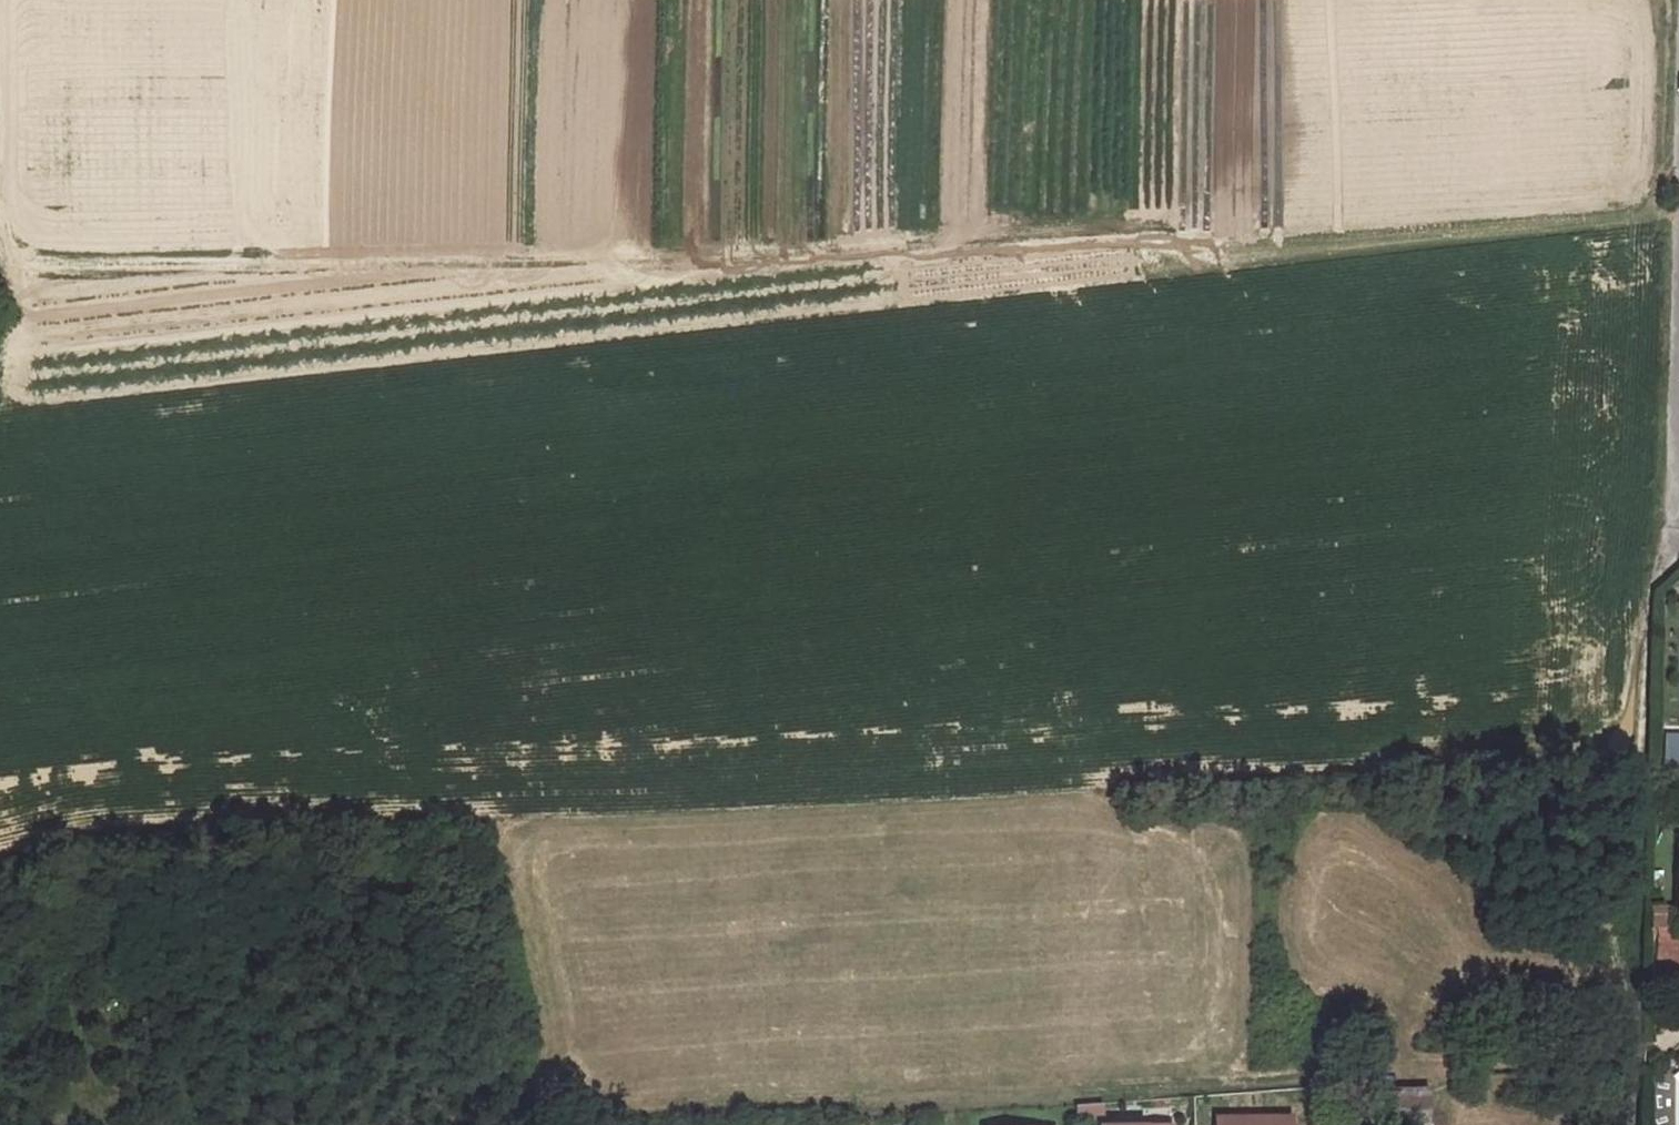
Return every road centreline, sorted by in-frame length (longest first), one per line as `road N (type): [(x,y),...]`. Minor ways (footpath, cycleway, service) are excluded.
road 1 (track): [(1627,1124),(1630,1075),(1609,1060),(1048,1096),(855,1097),(560,1124)]

